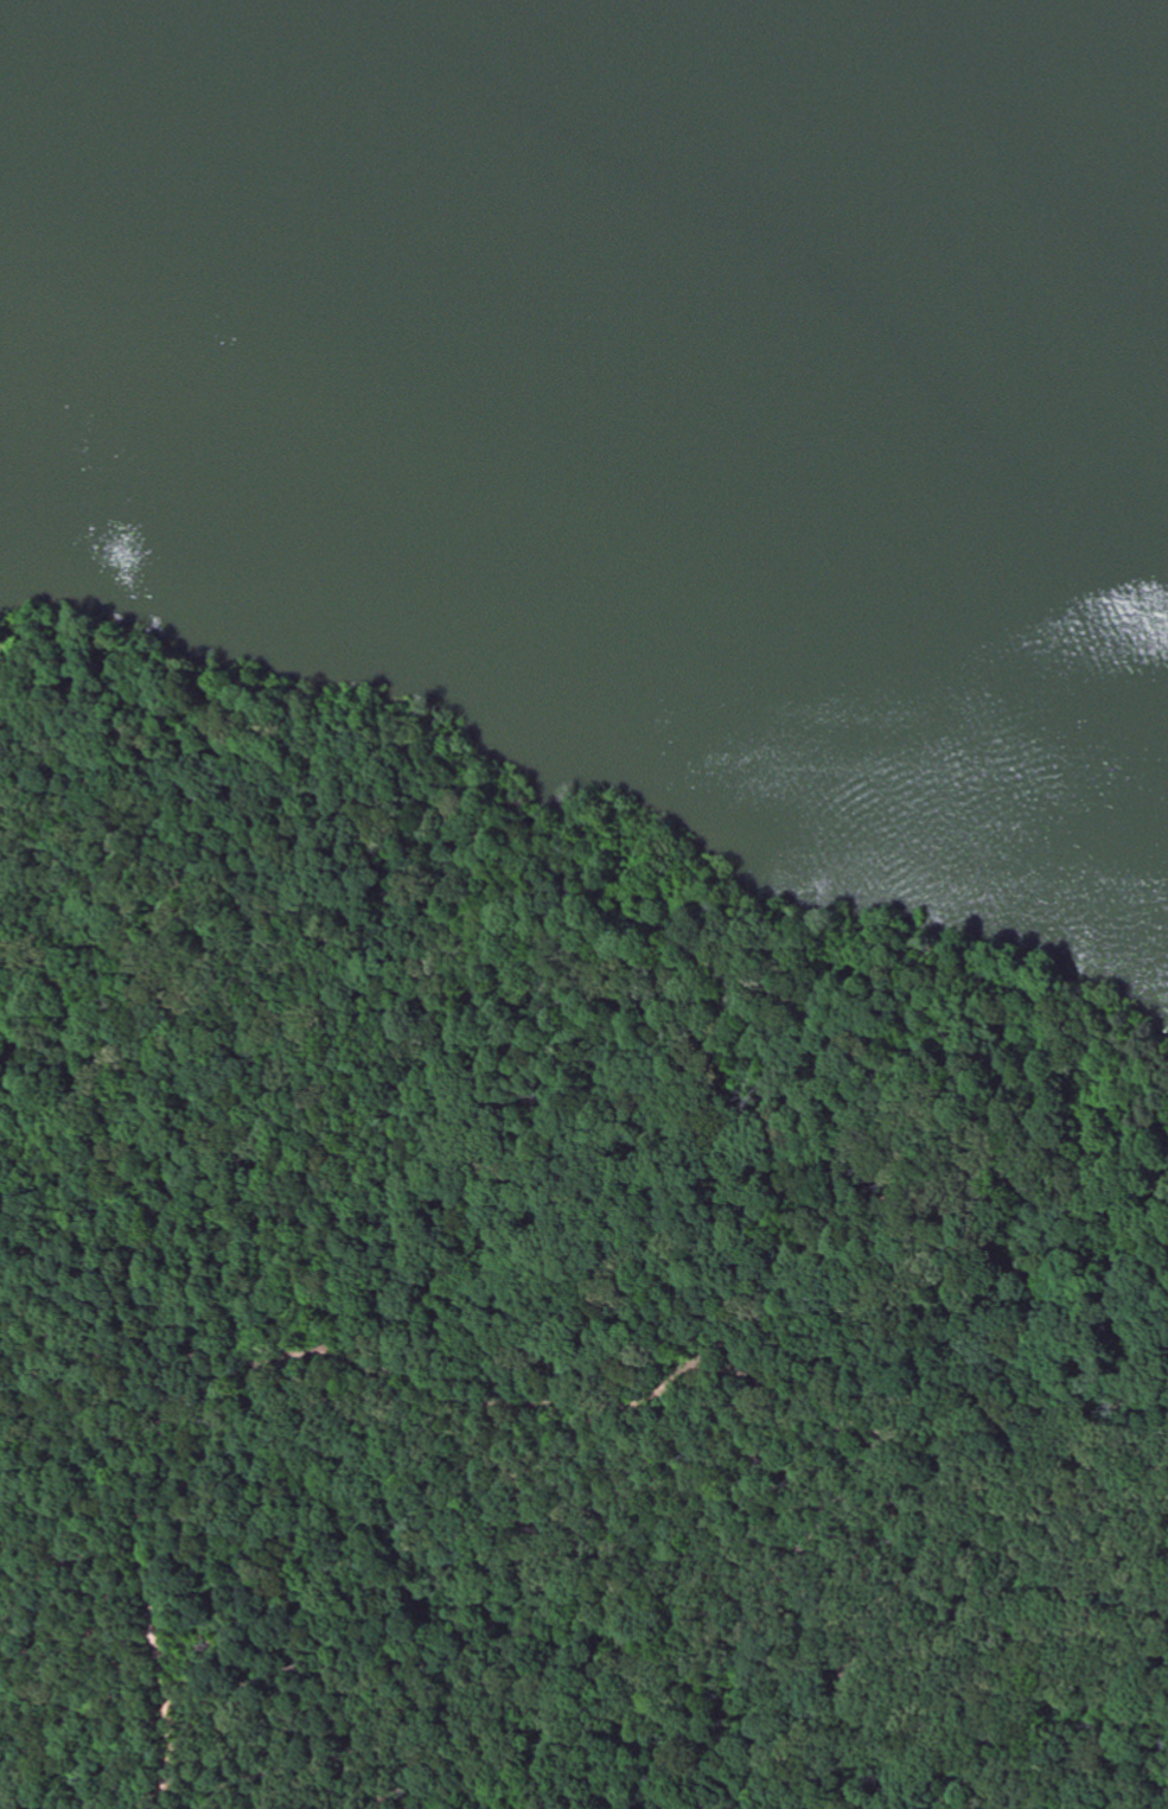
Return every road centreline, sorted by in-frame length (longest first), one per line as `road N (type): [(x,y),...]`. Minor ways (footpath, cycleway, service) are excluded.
road 1 (track): [(1167,1458),(1094,1438),(845,1422),(760,1381),(706,1369),(626,1407),(493,1401),(340,1357),(277,1357),(155,1413),(123,1478),(167,1709),(153,1790),(129,1808)]

